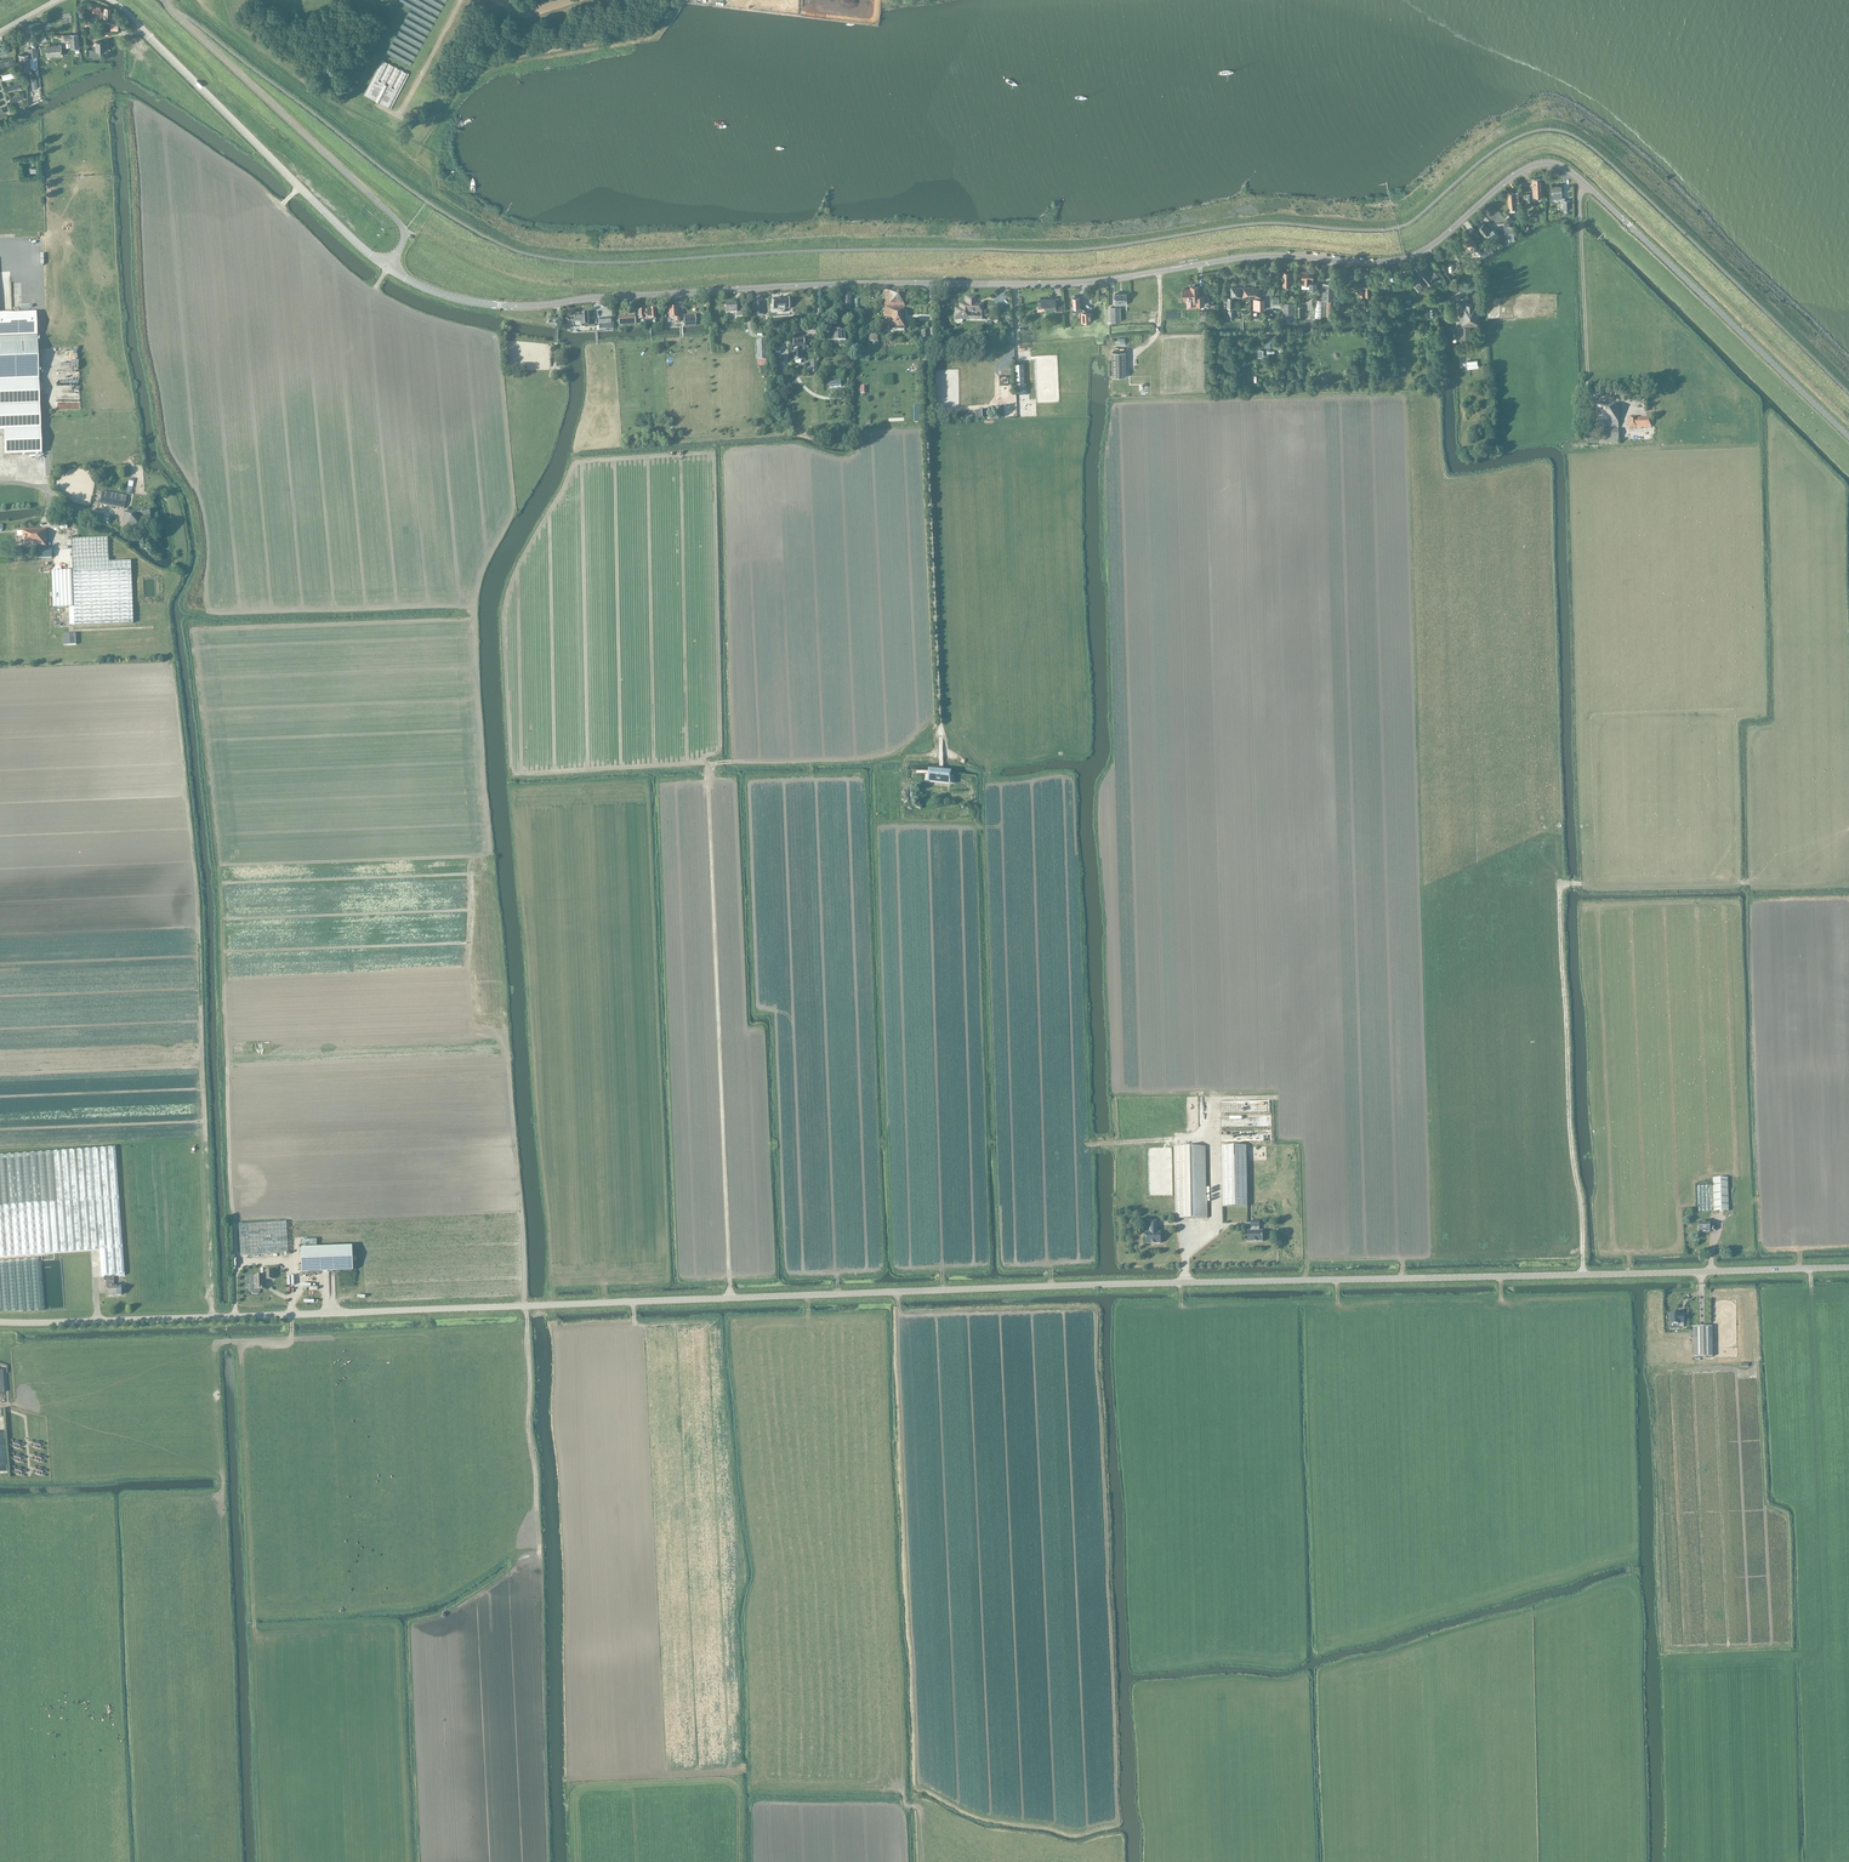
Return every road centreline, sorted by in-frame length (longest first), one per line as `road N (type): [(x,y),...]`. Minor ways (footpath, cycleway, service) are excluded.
road 1 (tertiary): [(1848,435),(1587,186),(1553,164),(1520,172),(1439,241),(1397,260),(1264,255),(1093,281),(804,285),(528,306),(452,296),(415,283),(352,238),(108,0)]
road 2 (unclassified): [(0,1322),(1135,1283),(1848,1269)]
road 3 (track): [(731,1299),(707,764),(731,762)]
road 4 (track): [(945,770),(927,356),(931,283)]
road 5 (track): [(1587,186),(1580,199),(1588,399)]

